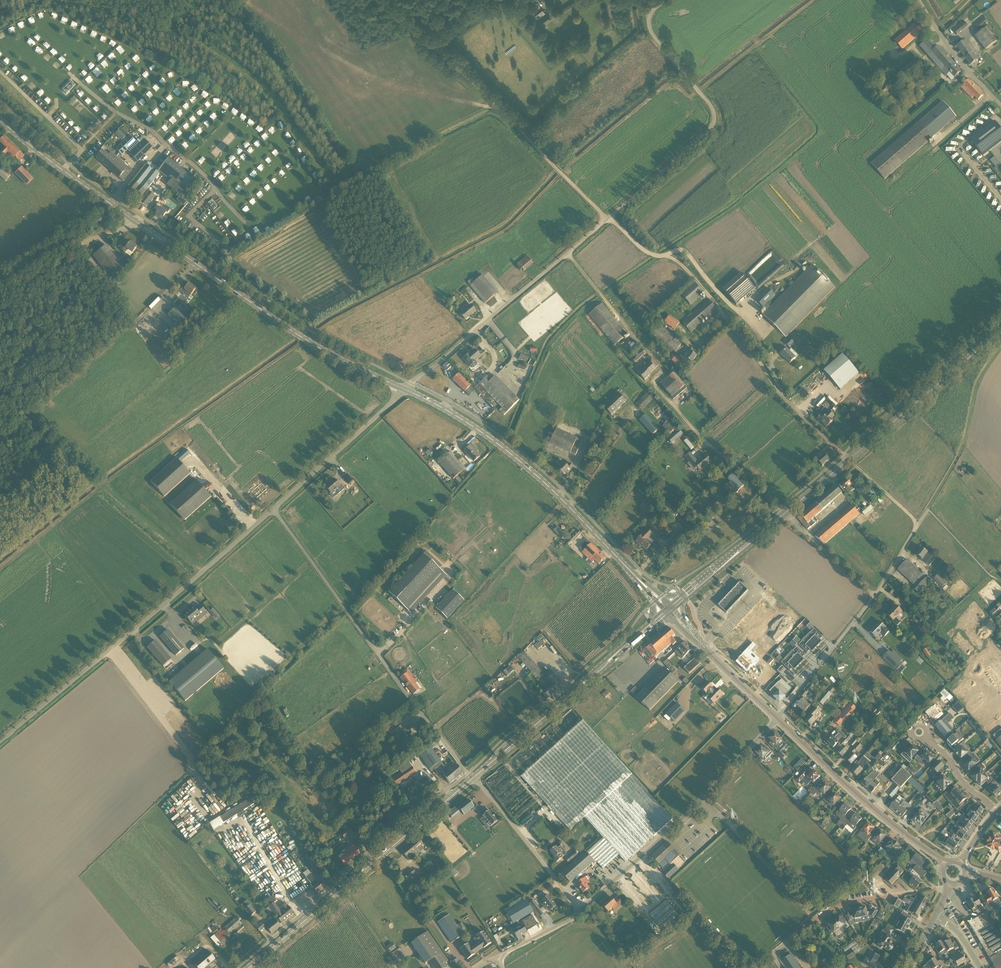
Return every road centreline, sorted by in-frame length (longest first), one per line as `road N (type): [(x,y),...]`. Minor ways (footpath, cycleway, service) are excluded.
road 1 (unclassified): [(0,742),(273,509)]
road 2 (residential): [(273,509),(468,774)]
road 3 (secondary): [(406,390),(305,340),(137,223)]
road 4 (secondary): [(634,576),(516,458),(406,390)]
road 5 (unclassified): [(608,219),(714,124),(712,108),(653,35),(650,17),(666,0)]
road 6 (primary): [(249,967),(473,778)]
road 7 (unclassified): [(580,914),(777,719)]
road 8 (track): [(0,399),(202,572)]
road 9 (unclassified): [(777,719),(875,596),(928,509)]
road 10 (primary): [(473,778),(665,613)]
road 11 (tertiary): [(945,866),(777,719)]
road 12 (unclassified): [(406,390),(568,253)]
road 13 (primary): [(849,460),(1000,330)]
road 14 (residential): [(782,397),(761,342),(688,255),(665,256)]
road 15 (residential): [(665,256),(724,312),(782,397)]
road 16 (track): [(928,509),(964,442),(978,381),(1000,346)]
road 17 (unclassified): [(273,509),(406,390)]
road 18 (secondary): [(137,223),(0,119)]
road 19 (track): [(608,219),(500,109)]
road 20 (track): [(500,109),(362,173)]
road 21 (unclassified): [(0,286),(62,248),(137,223)]
road 22 (unclassified): [(805,928),(836,907),(947,890)]
road 23 (primary): [(672,607),(784,514)]
road 24 (unclassified): [(1000,106),(943,44),(918,0)]
road 25 (residential): [(784,514),(687,421)]

